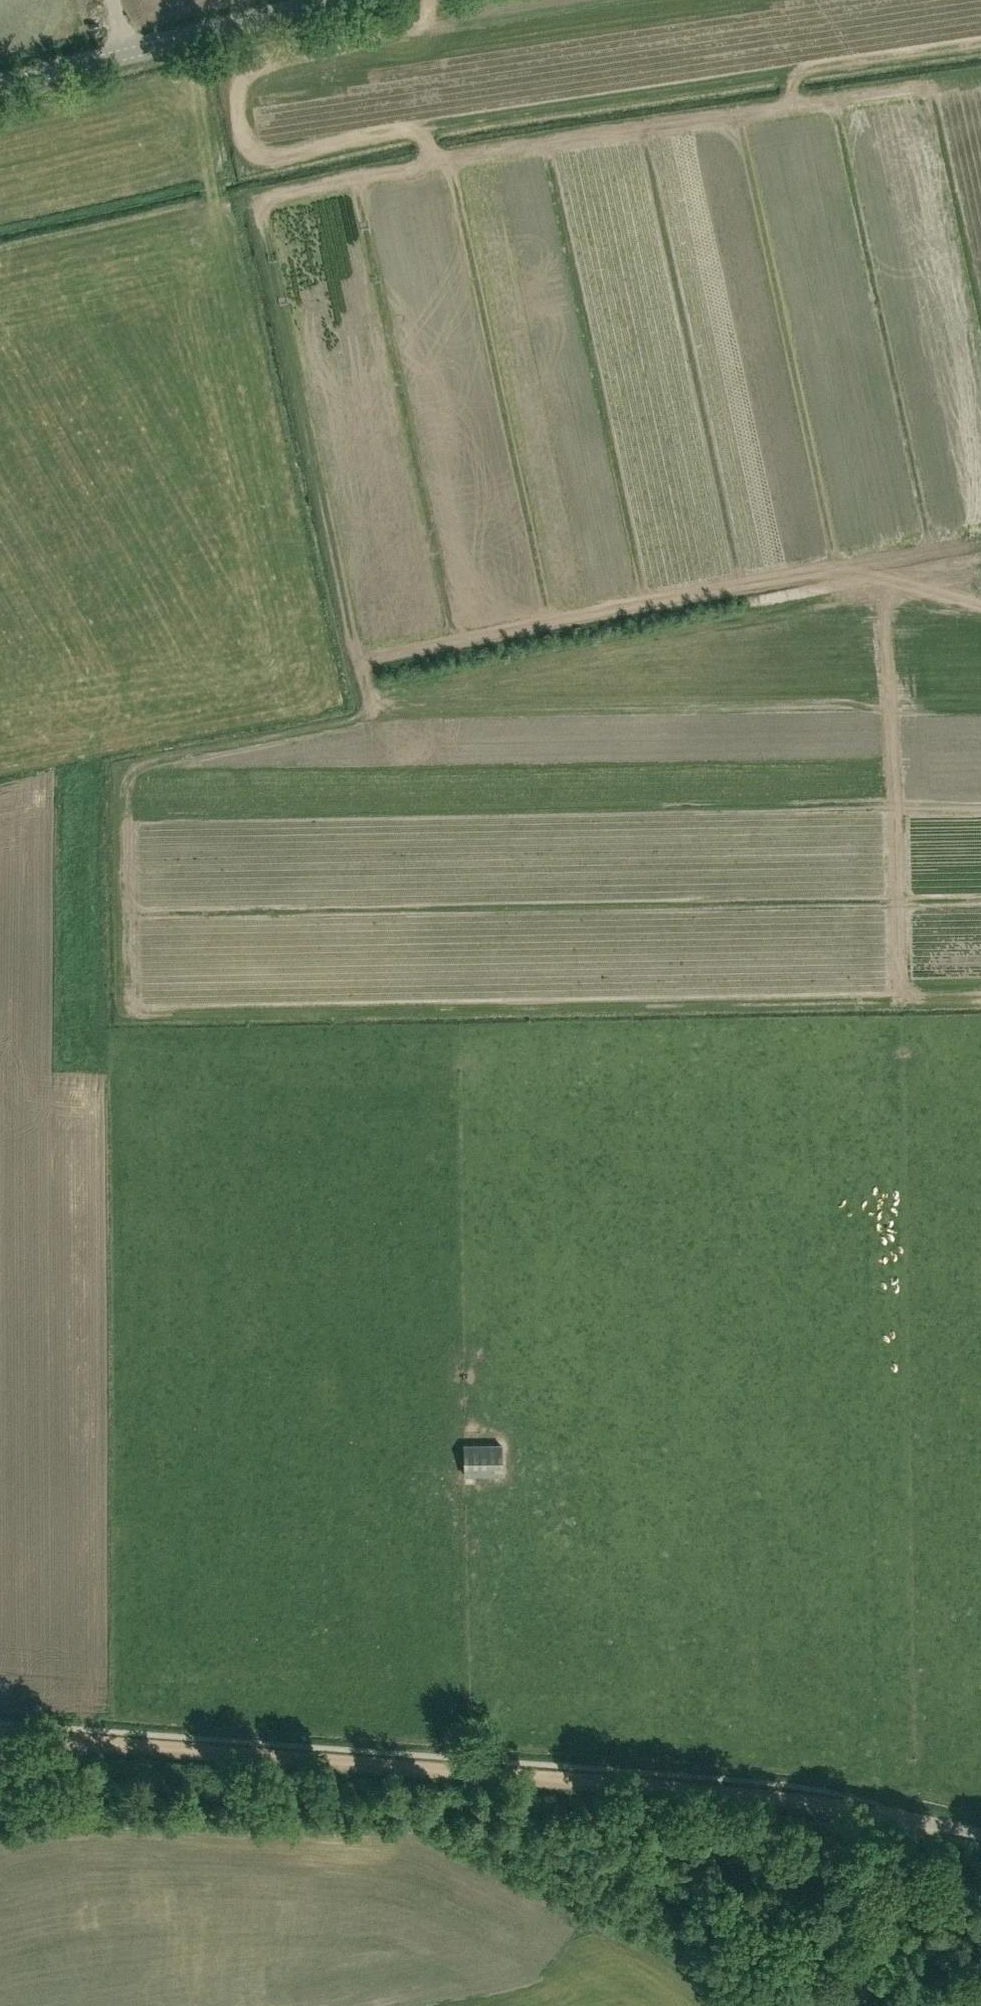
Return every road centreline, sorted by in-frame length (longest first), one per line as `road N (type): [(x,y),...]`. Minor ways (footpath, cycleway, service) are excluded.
road 1 (track): [(911,1822),(785,1801),(0,1737)]
road 2 (tertiary): [(289,0),(0,76)]
road 3 (unclassified): [(863,2005),(911,1822)]

